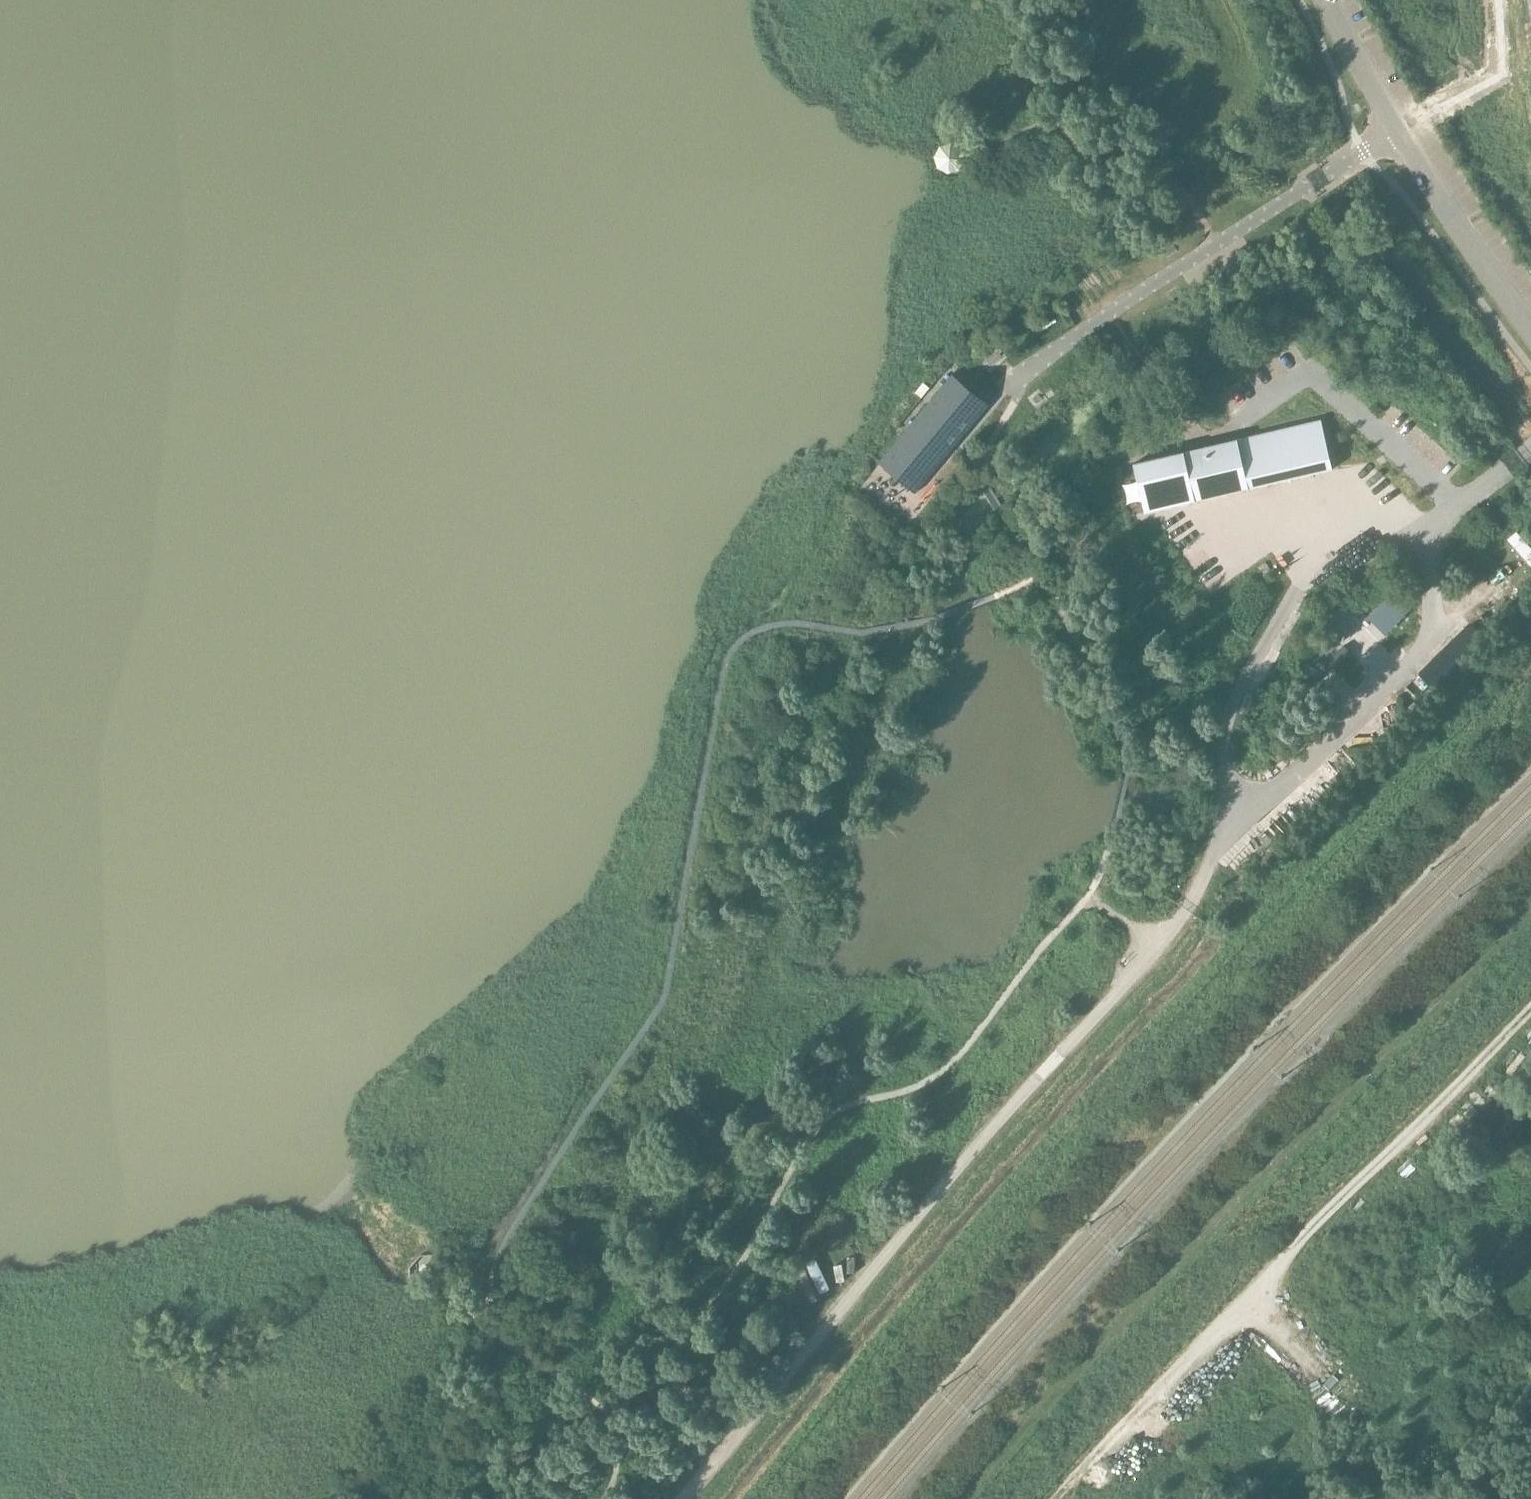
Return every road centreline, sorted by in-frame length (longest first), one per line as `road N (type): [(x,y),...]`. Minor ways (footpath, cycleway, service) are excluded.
road 1 (track): [(684,1498),(1188,913),(1243,798)]
road 2 (track): [(600,1498),(627,1430),(689,1355),(700,1314),(734,1274),(811,1134),(837,1107),(930,1073),(979,1029),(1078,919),(1114,843)]
road 3 (track): [(965,1498),(1230,1212),(1530,912)]
road 4 (track): [(1060,1498),(1530,1011)]

